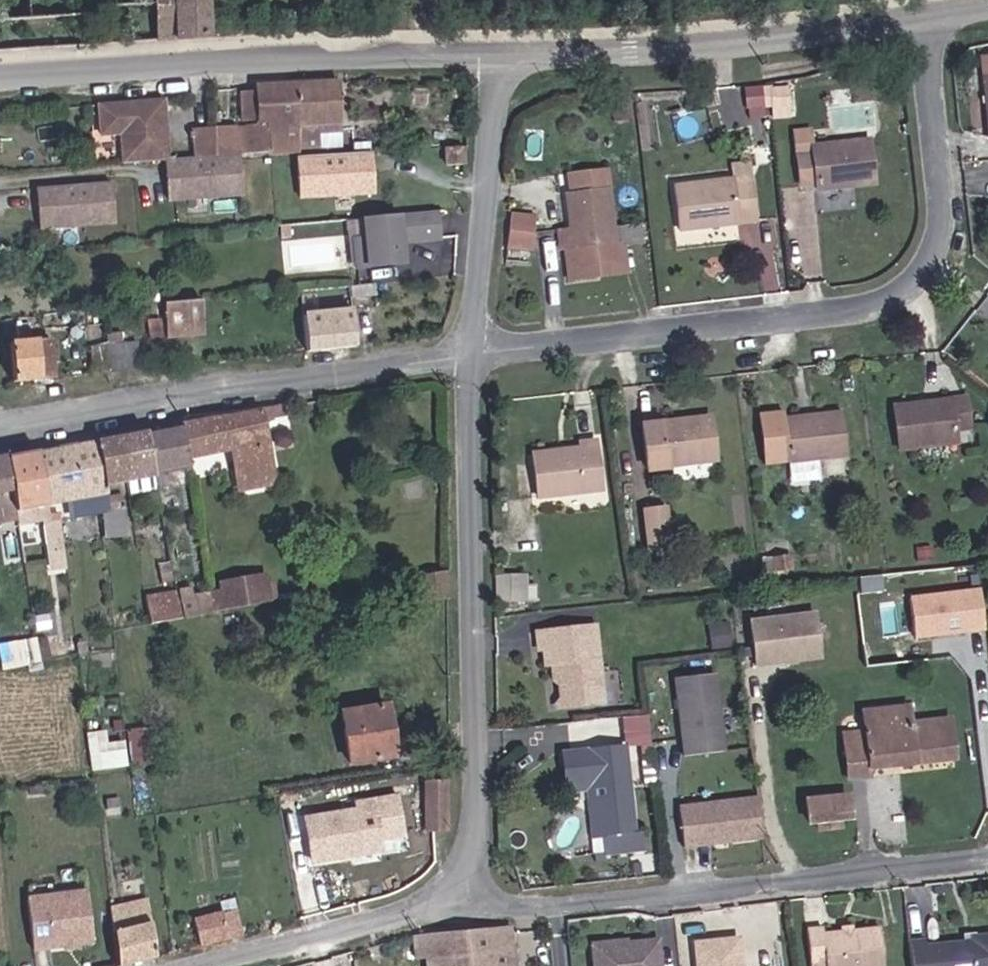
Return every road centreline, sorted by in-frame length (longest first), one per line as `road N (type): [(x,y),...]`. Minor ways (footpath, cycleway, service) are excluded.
road 1 (residential): [(471,352),(866,309),(906,287),(930,255),(939,217),(924,18)]
road 2 (residential): [(471,352),(468,897)]
road 3 (residential): [(468,897),(532,913),(987,857)]
road 4 (tertiary): [(508,59),(275,57),(0,76)]
road 5 (residential): [(0,436),(471,352)]
road 6 (tertiary): [(924,18),(508,59)]
road 7 (residential): [(508,59),(471,352)]
road 8 (residential): [(468,897),(213,965)]

